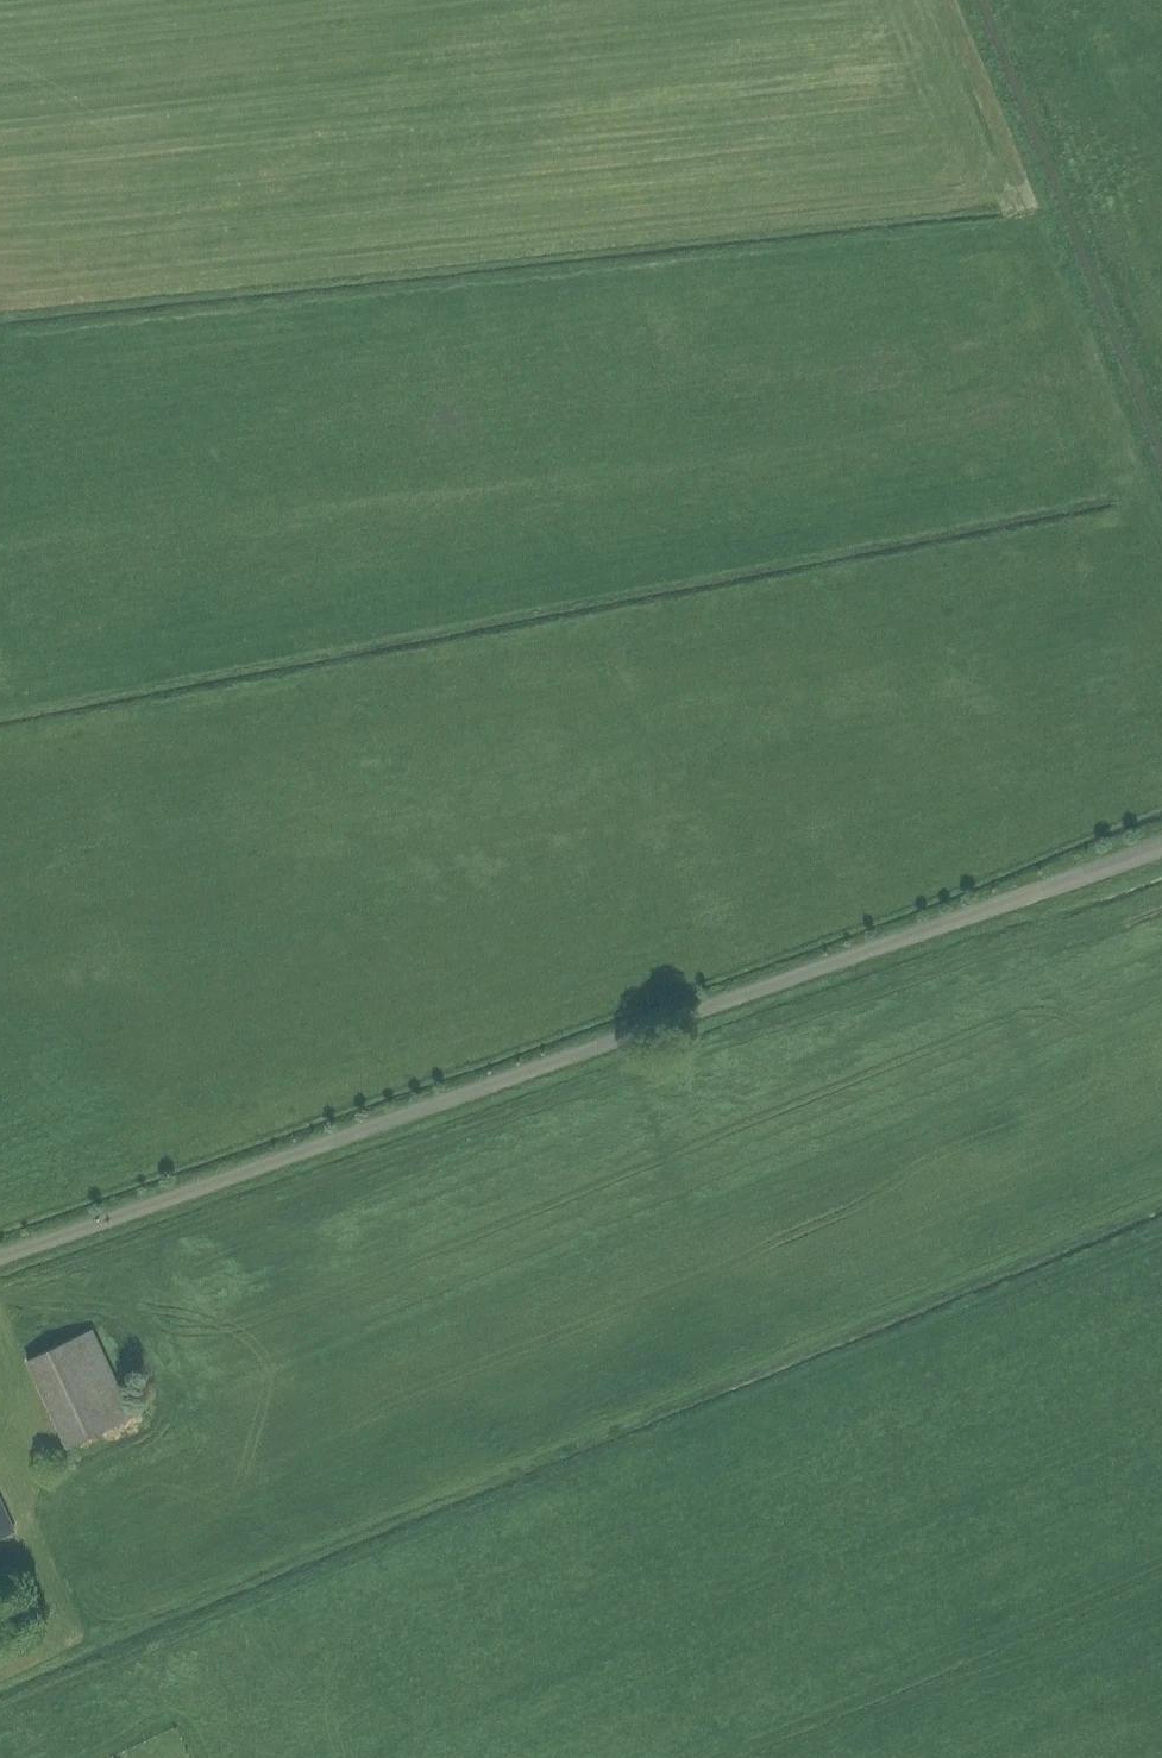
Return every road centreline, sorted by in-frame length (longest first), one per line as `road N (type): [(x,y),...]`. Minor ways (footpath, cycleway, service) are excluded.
road 1 (unclassified): [(0,1257),(1161,844)]

